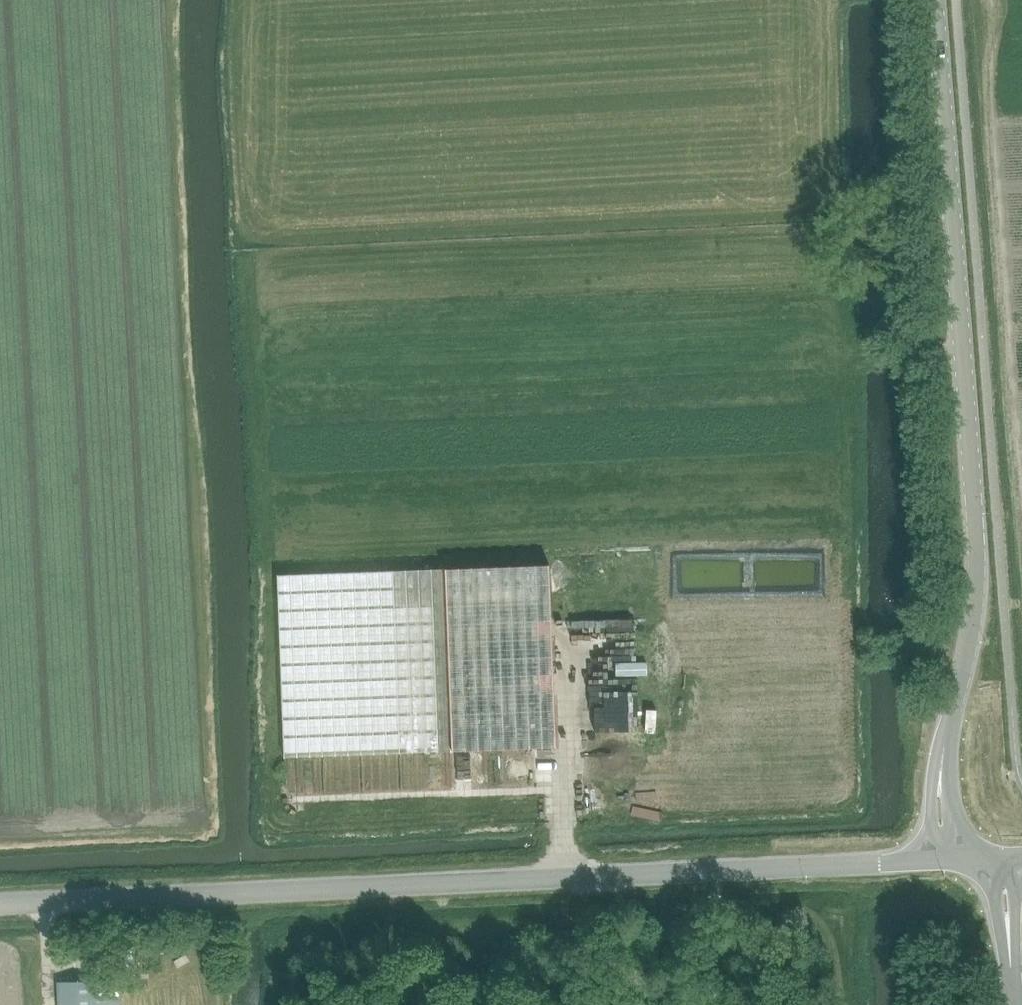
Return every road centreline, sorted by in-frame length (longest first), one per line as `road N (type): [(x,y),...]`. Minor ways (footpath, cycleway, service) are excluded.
road 1 (unclassified): [(0,906),(943,862)]
road 2 (unclassified): [(926,0),(978,602),(939,775),(943,862)]
road 3 (unclassified): [(1015,1004),(1002,860)]

